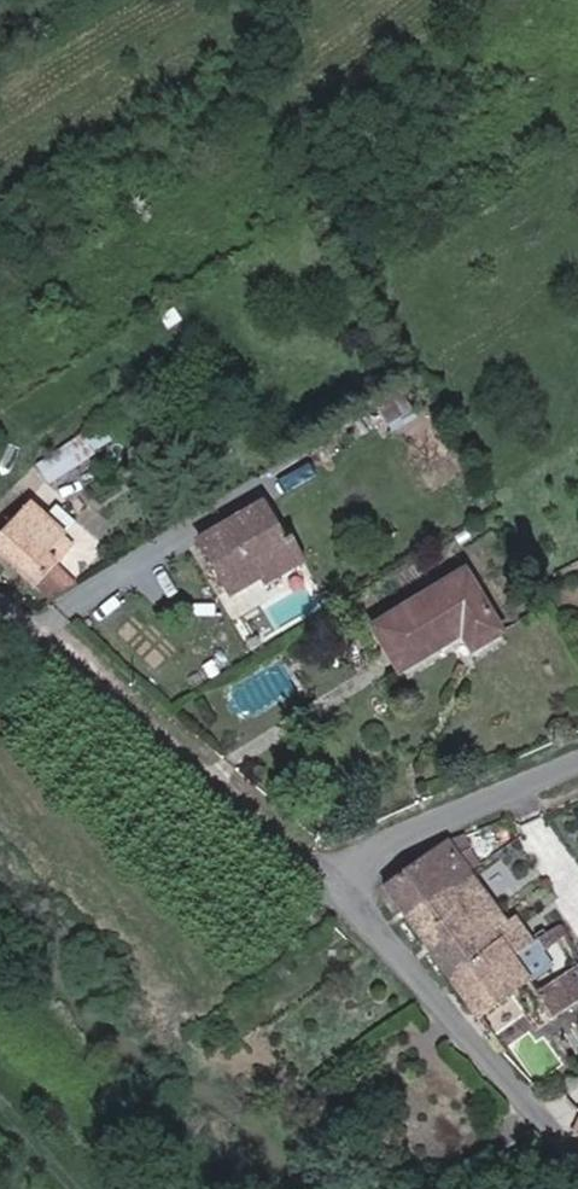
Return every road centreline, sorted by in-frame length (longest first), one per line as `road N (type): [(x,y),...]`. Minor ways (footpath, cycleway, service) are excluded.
road 1 (unclassified): [(334,876),(0,593)]
road 2 (unclassified): [(577,1161),(334,876)]
road 3 (unclassified): [(334,876),(577,762)]

